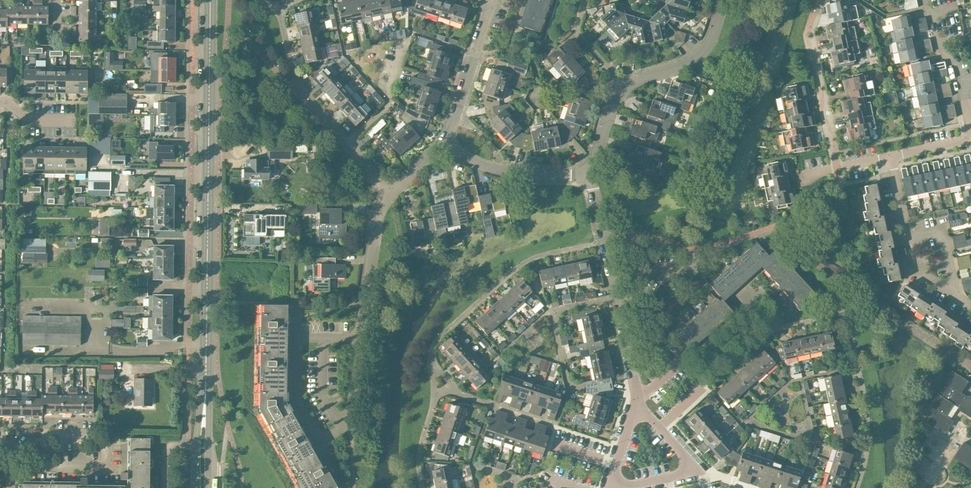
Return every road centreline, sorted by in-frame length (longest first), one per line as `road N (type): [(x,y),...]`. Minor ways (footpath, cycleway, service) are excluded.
road 1 (secondary): [(206,377),(211,0)]
road 2 (residential): [(350,429),(384,192)]
road 3 (residential): [(970,305),(948,290),(955,279),(944,230),(910,237),(890,157)]
road 4 (residential): [(635,487),(702,471),(637,394)]
road 5 (residential): [(837,168),(808,35),(813,14)]
road 6 (residential): [(588,173),(484,165),(446,137)]
road 7 (residential): [(621,87),(708,46),(723,0)]
road 8 (residential): [(490,0),(446,137)]
road 9 (residential): [(616,300),(588,173)]

